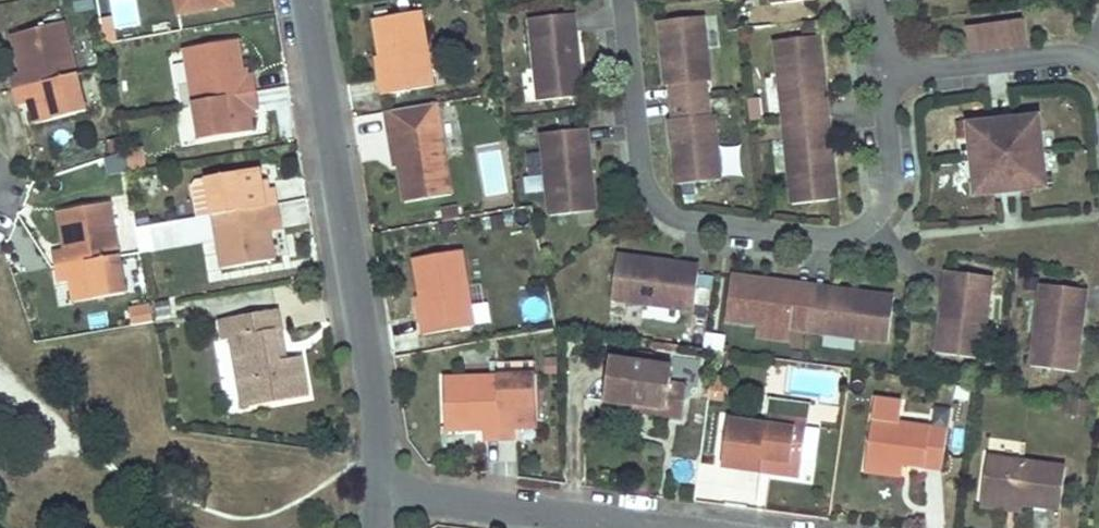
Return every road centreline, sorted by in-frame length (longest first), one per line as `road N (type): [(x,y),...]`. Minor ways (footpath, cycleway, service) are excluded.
road 1 (residential): [(892,78),(891,208),(832,235),(680,218),(660,200),(643,160),(625,0)]
road 2 (residential): [(389,489),(306,0)]
road 3 (residential): [(632,527),(389,489)]
road 4 (residential): [(892,78),(1072,55),(1098,69)]

